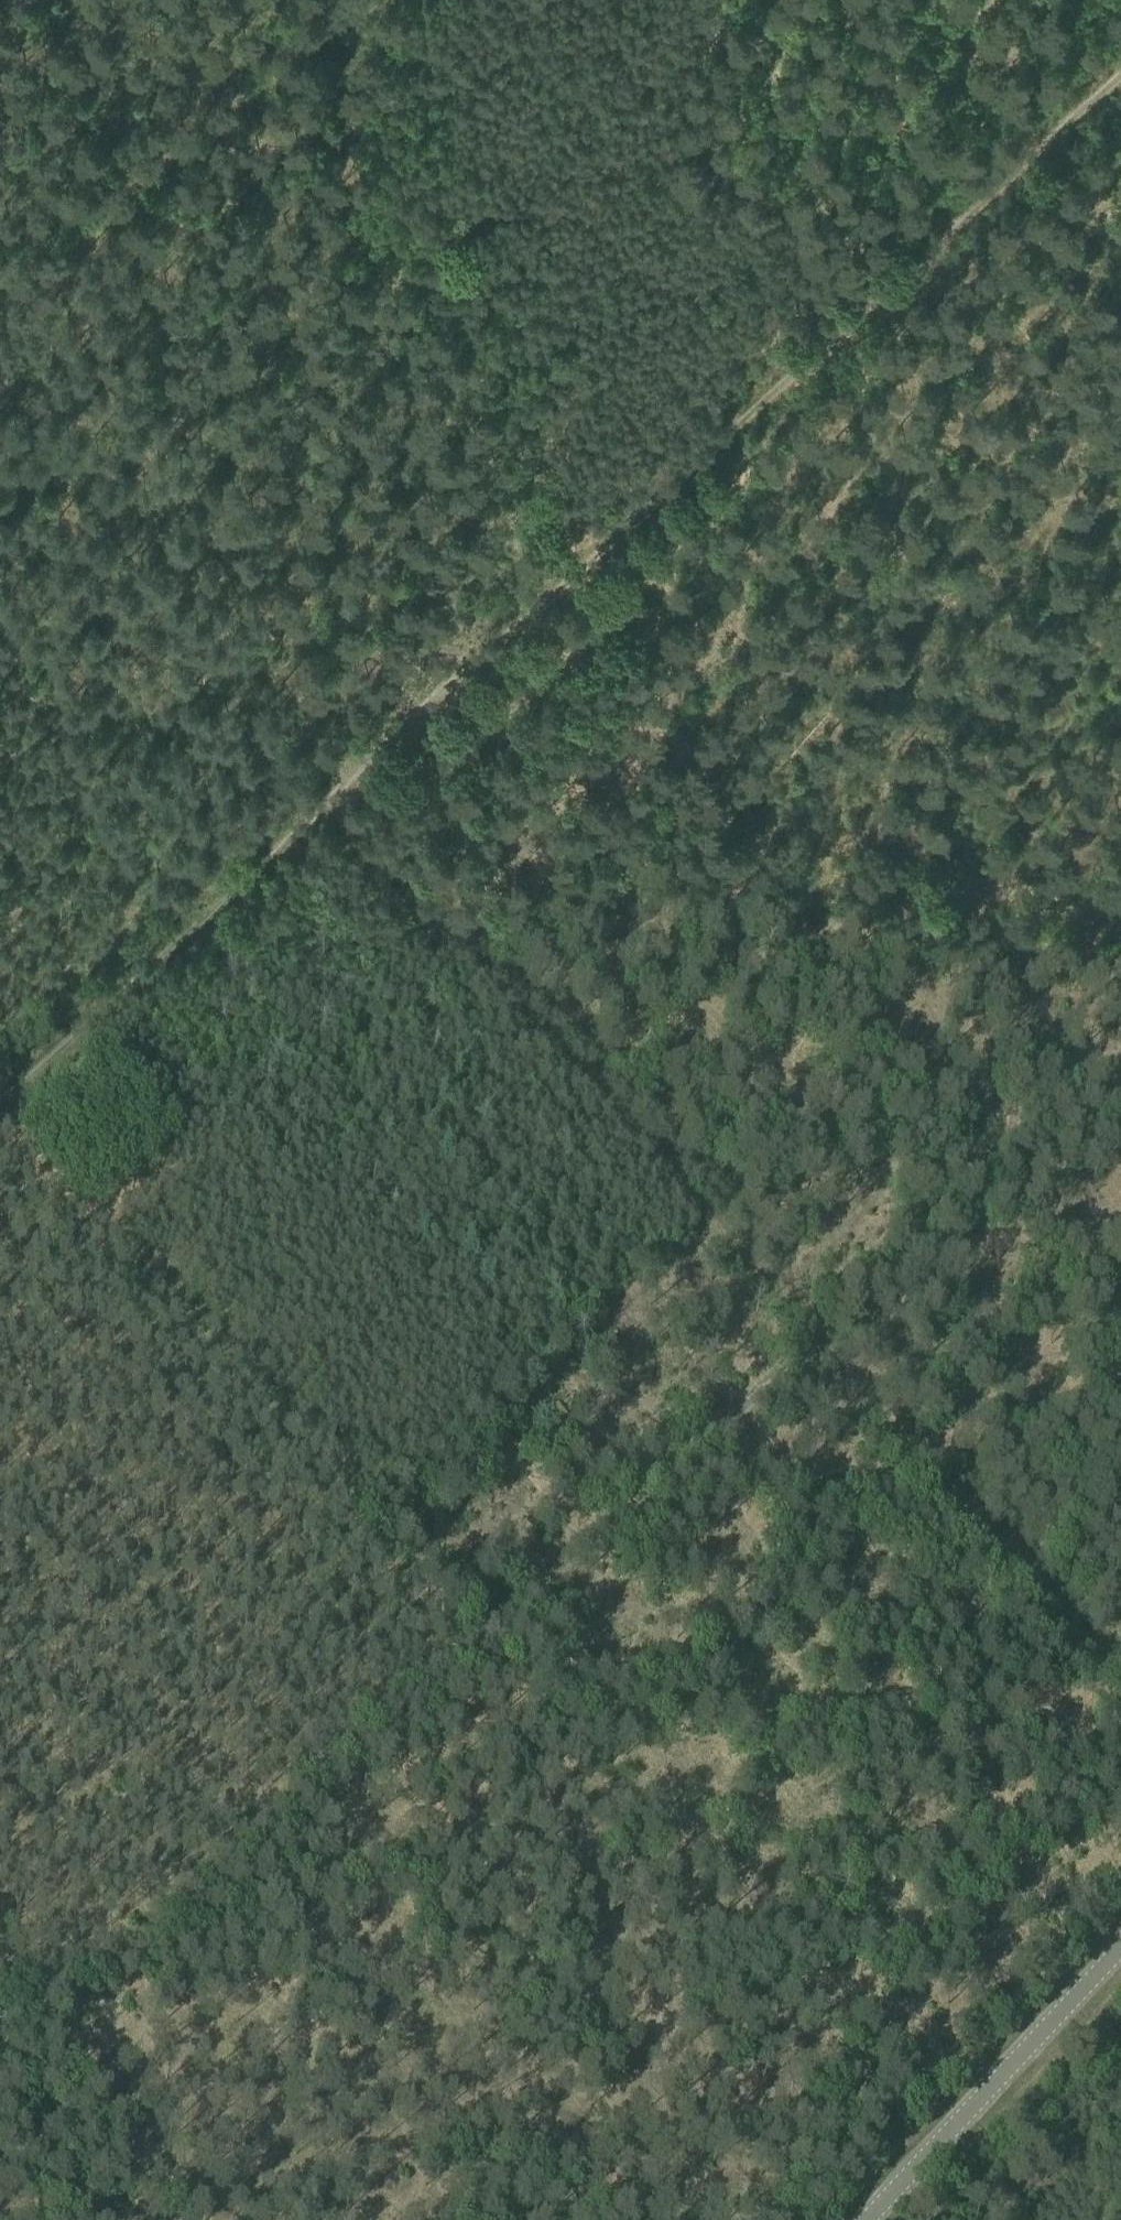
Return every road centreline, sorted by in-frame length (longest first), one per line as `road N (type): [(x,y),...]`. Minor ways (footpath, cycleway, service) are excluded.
road 1 (track): [(1120,86),(0,1100)]
road 2 (track): [(322,809),(803,1336)]
road 3 (track): [(0,291),(187,130),(362,0)]
road 4 (unclassified): [(867,2219),(1120,1948)]

